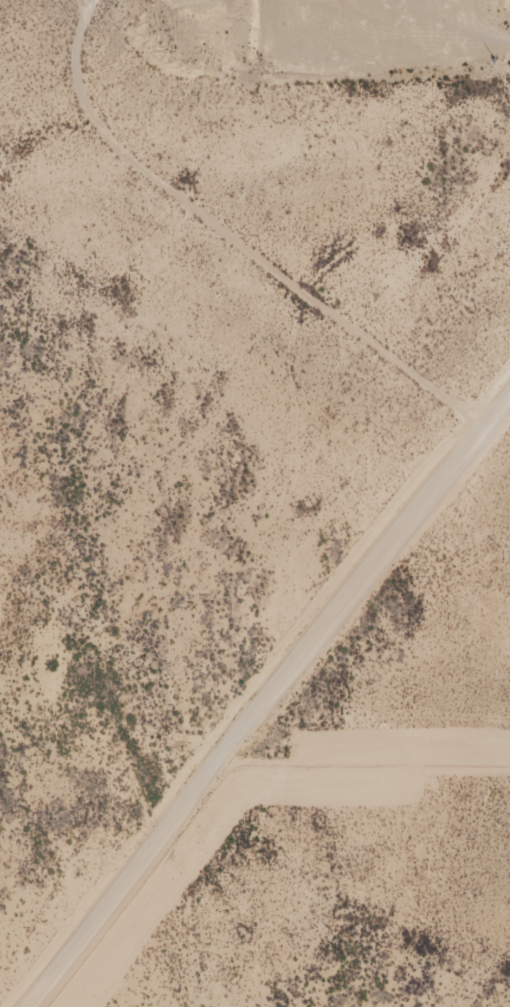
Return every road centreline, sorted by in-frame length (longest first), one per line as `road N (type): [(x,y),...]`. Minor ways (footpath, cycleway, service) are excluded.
road 1 (track): [(190,1006),(187,803),(460,468),(465,428),(509,403)]
road 2 (track): [(465,428),(410,368),(85,151),(75,21),(43,0)]
road 3 (track): [(0,1002),(95,915),(187,803)]

